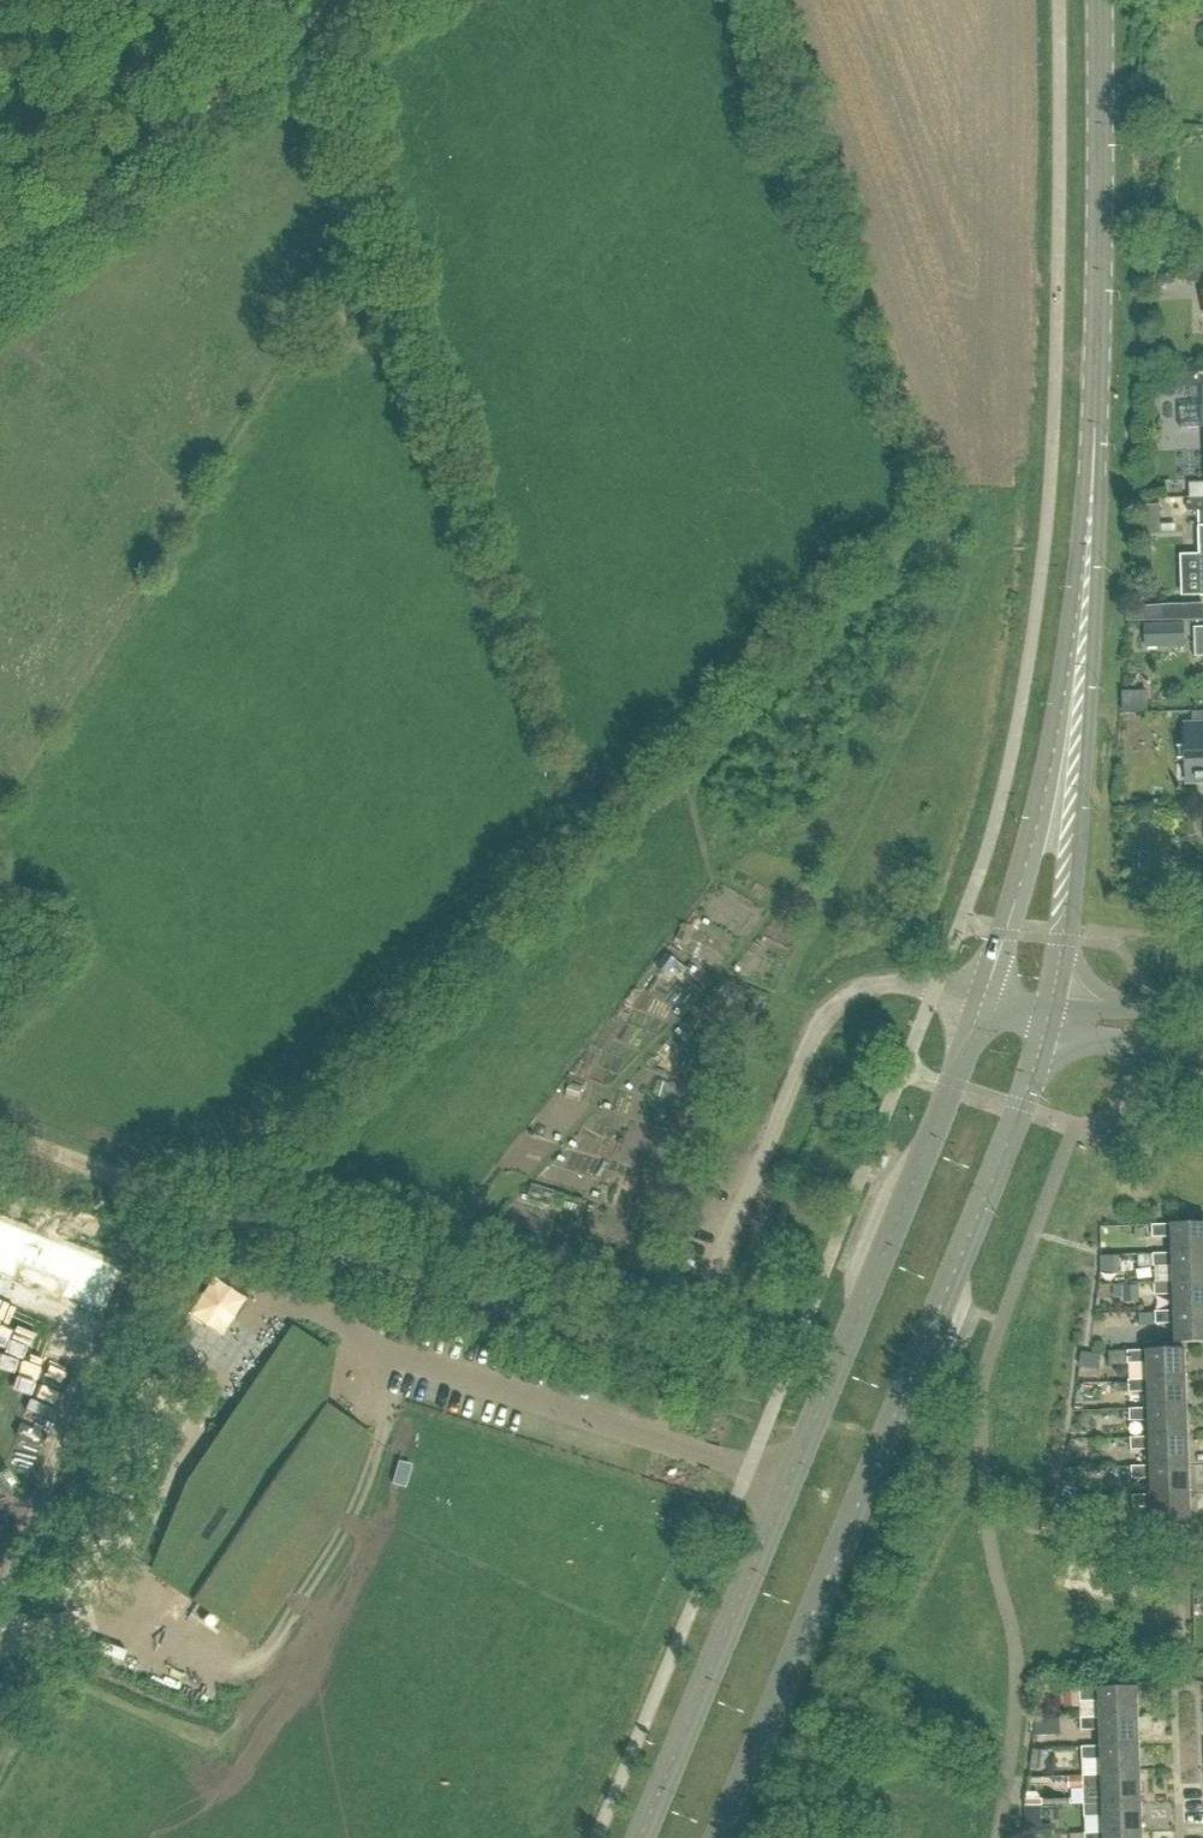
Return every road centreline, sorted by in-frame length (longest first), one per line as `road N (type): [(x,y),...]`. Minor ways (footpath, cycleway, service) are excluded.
road 1 (tertiary): [(984,1000),(642,1837)]
road 2 (tertiary): [(723,1837),(1022,1107),(1049,1019)]
road 3 (track): [(654,1353),(379,1273),(0,1132)]
road 4 (tertiary): [(1049,1019),(1080,845),(1095,608),(1093,481)]
road 5 (tertiary): [(1093,481),(1033,843),(984,1000)]
road 6 (tertiary): [(1093,481),(1102,0)]
road 7 (tertiary): [(1049,1019),(1109,1038),(1202,1038)]
road 8 (tertiary): [(1202,1010),(1049,1019)]
road 9 (track): [(723,1250),(681,1343),(654,1353)]

